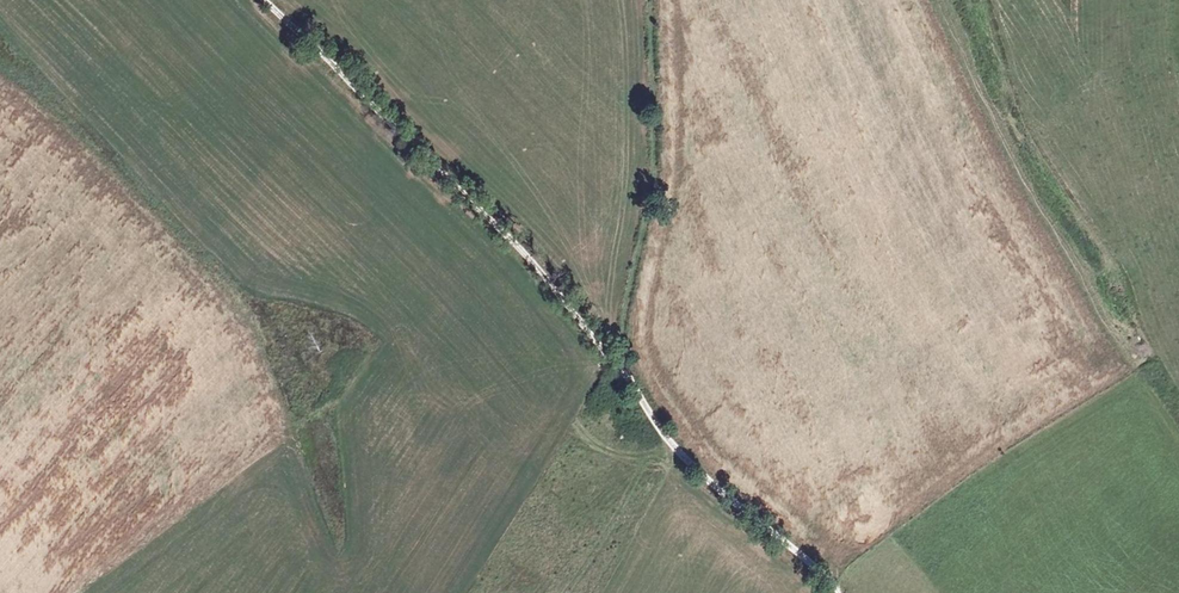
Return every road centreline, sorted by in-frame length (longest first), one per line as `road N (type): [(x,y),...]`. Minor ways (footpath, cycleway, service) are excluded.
road 1 (track): [(266,0),(511,240),(630,379),(681,455),(840,592)]

